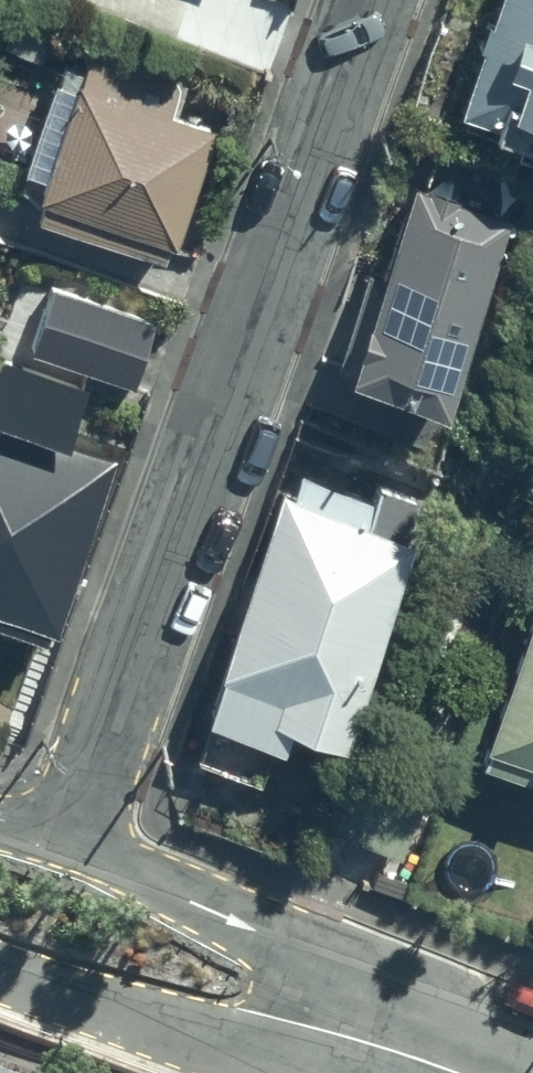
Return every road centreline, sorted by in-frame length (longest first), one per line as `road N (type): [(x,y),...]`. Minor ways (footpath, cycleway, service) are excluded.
road 1 (residential): [(61,838),(362,0)]
road 2 (residential): [(344,1032),(216,1049),(0,974)]
road 3 (residential): [(61,838),(267,930),(344,1032)]

